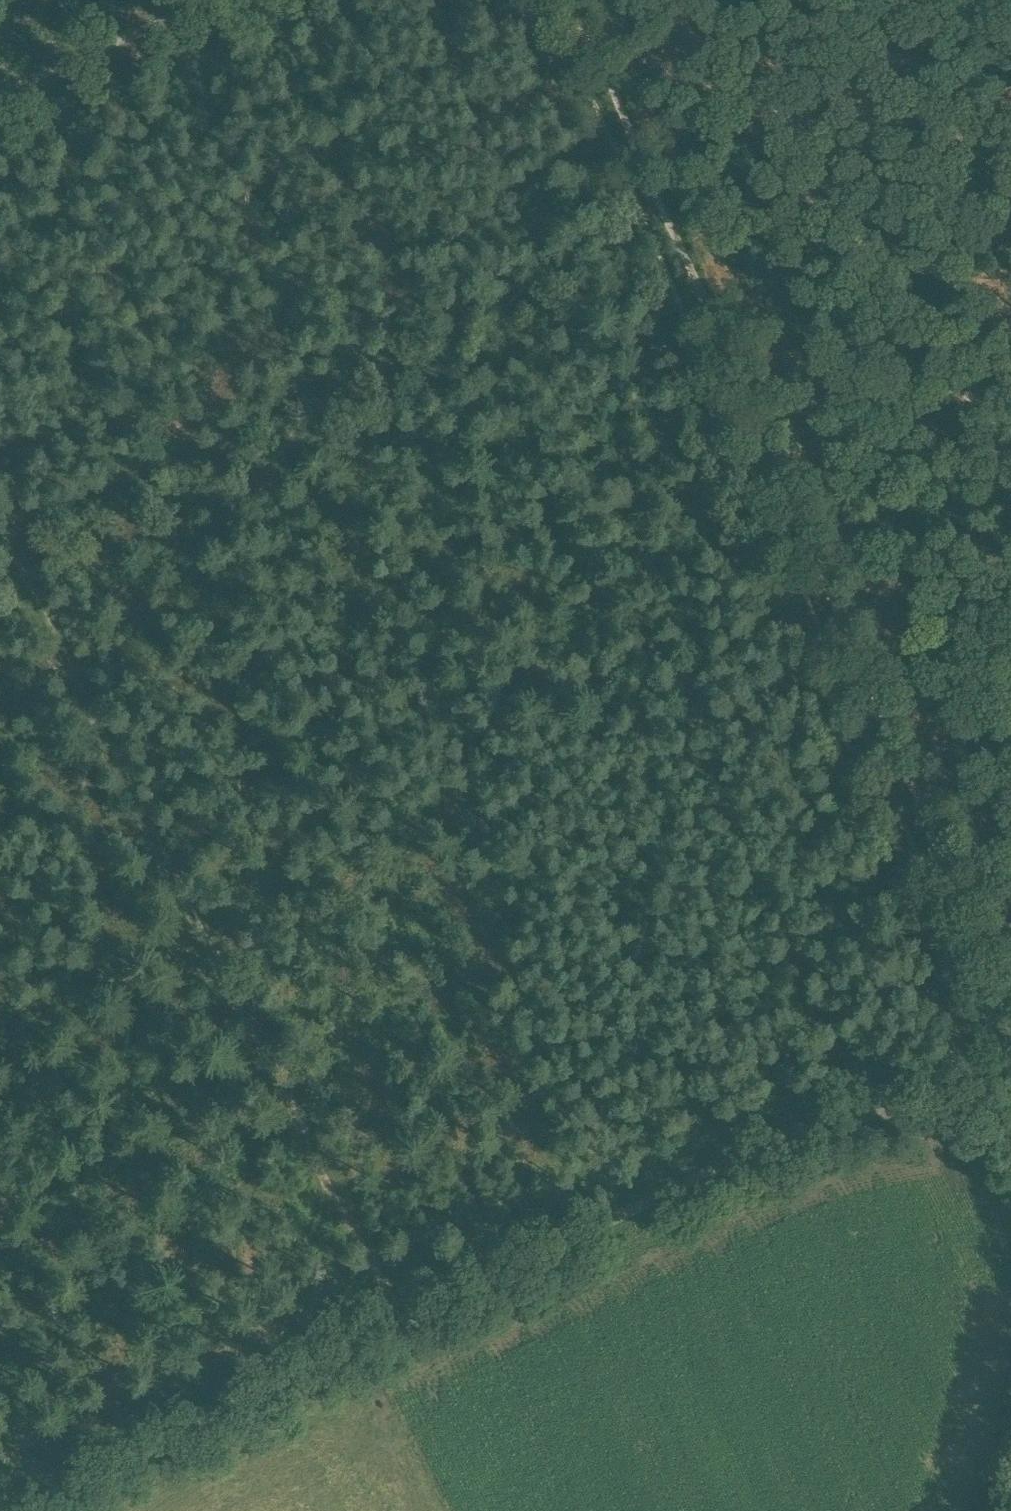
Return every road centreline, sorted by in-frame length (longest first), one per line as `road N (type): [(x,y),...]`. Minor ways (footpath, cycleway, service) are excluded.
road 1 (track): [(16,1510),(776,1144),(843,1120),(1010,1094)]

